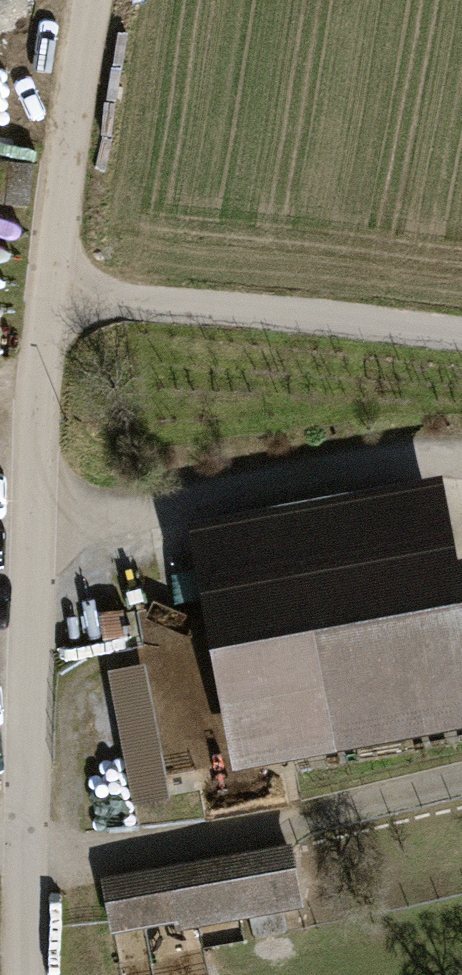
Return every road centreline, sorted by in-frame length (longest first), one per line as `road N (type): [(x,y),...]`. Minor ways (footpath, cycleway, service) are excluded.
road 1 (unclassified): [(89,0),(42,352),(24,974)]
road 2 (track): [(24,865),(273,823),(461,777)]
road 3 (track): [(35,529),(461,453)]
road 4 (track): [(461,332),(48,292)]

